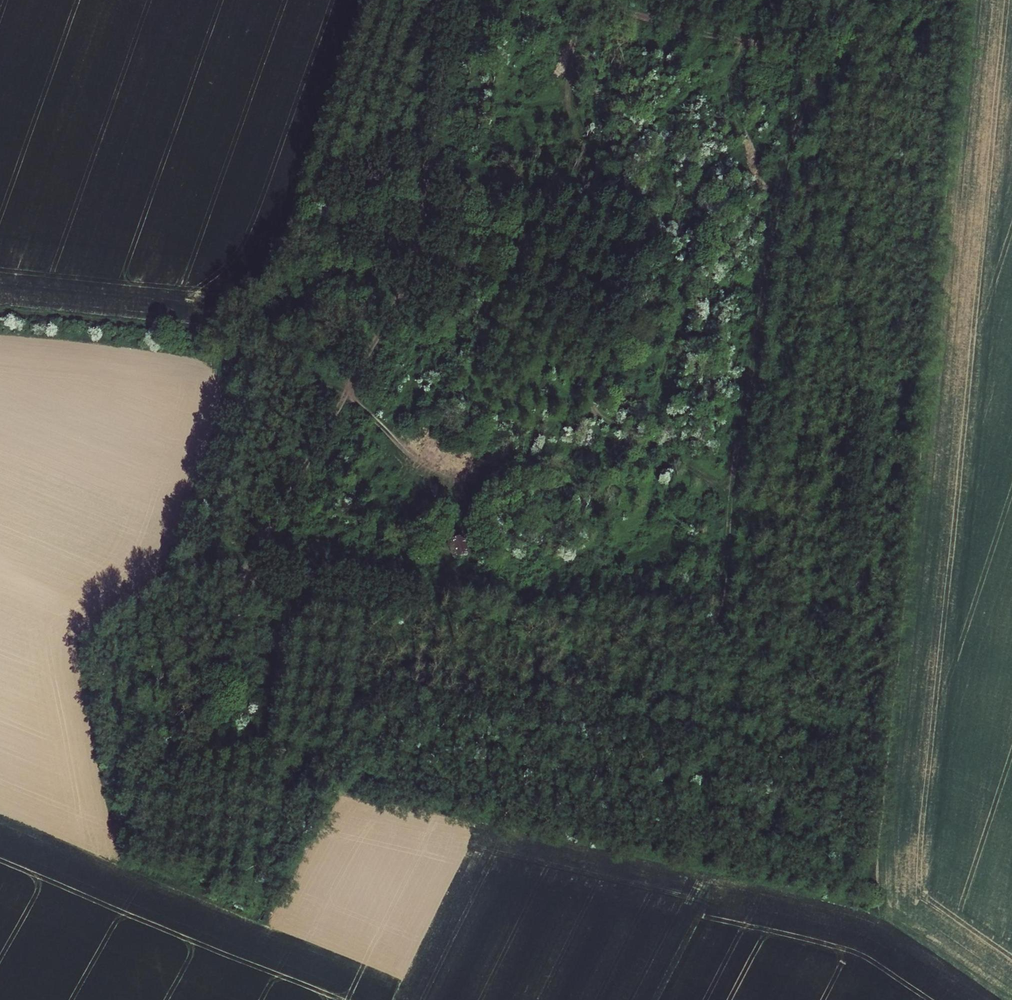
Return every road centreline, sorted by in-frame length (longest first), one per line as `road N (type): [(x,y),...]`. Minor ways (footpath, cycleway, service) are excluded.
road 1 (track): [(302,577),(482,591),(696,627),(721,613),(733,489),(788,156),(819,69),(810,50),(688,28),(596,0)]
road 2 (track): [(452,0),(421,231),(399,297),(258,552),(302,577),(259,728),(269,745),(325,763),(342,798)]
road 3 (track): [(345,394),(422,460),(448,471),(516,464),(579,482),(639,451),(674,335),(691,235),(687,196)]
road 4 (track): [(325,763),(828,884),(864,884)]
road 5 (track): [(733,489),(591,407),(604,361)]
road 6 (track): [(582,0),(566,108),(578,145)]

